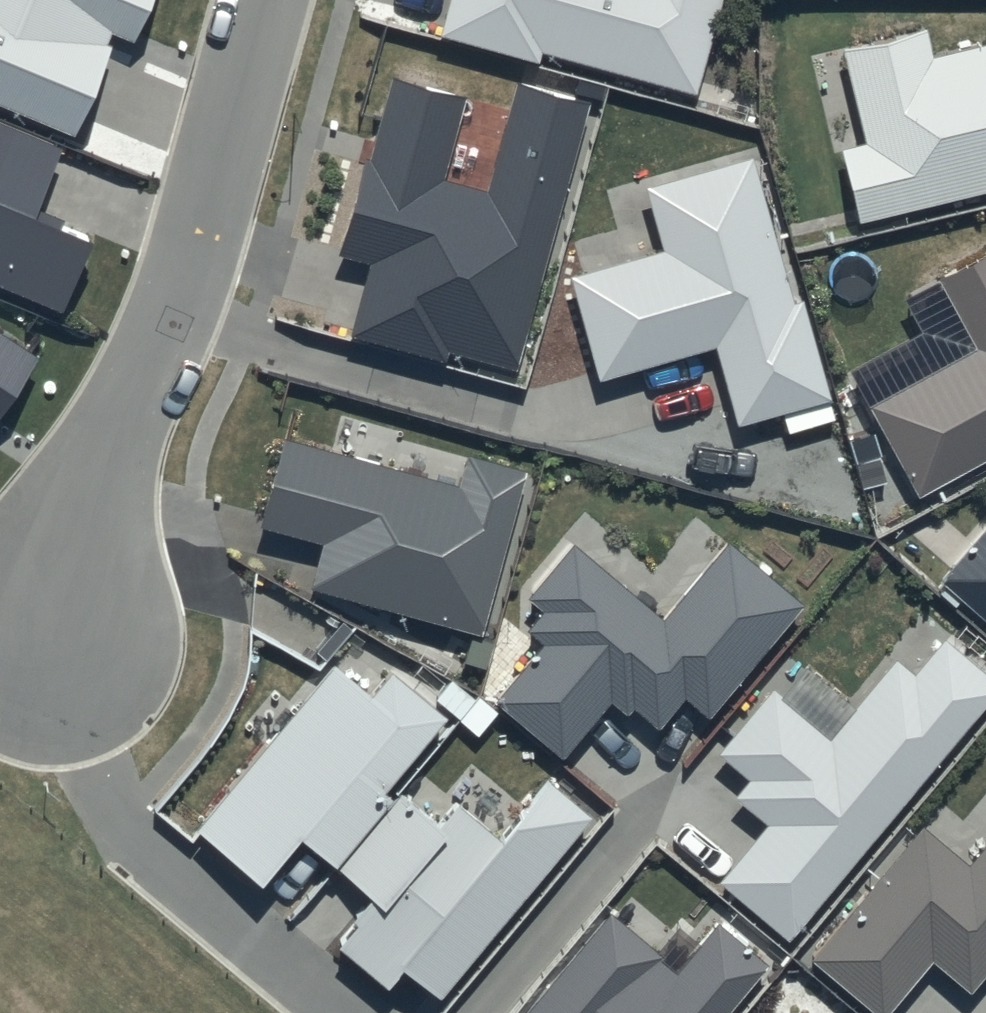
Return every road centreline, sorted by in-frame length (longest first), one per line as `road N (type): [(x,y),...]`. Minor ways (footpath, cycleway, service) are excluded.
road 1 (residential): [(264,0),(202,230),(89,498),(54,640)]
road 2 (residential): [(54,640),(98,780),(149,856),(337,1012)]

